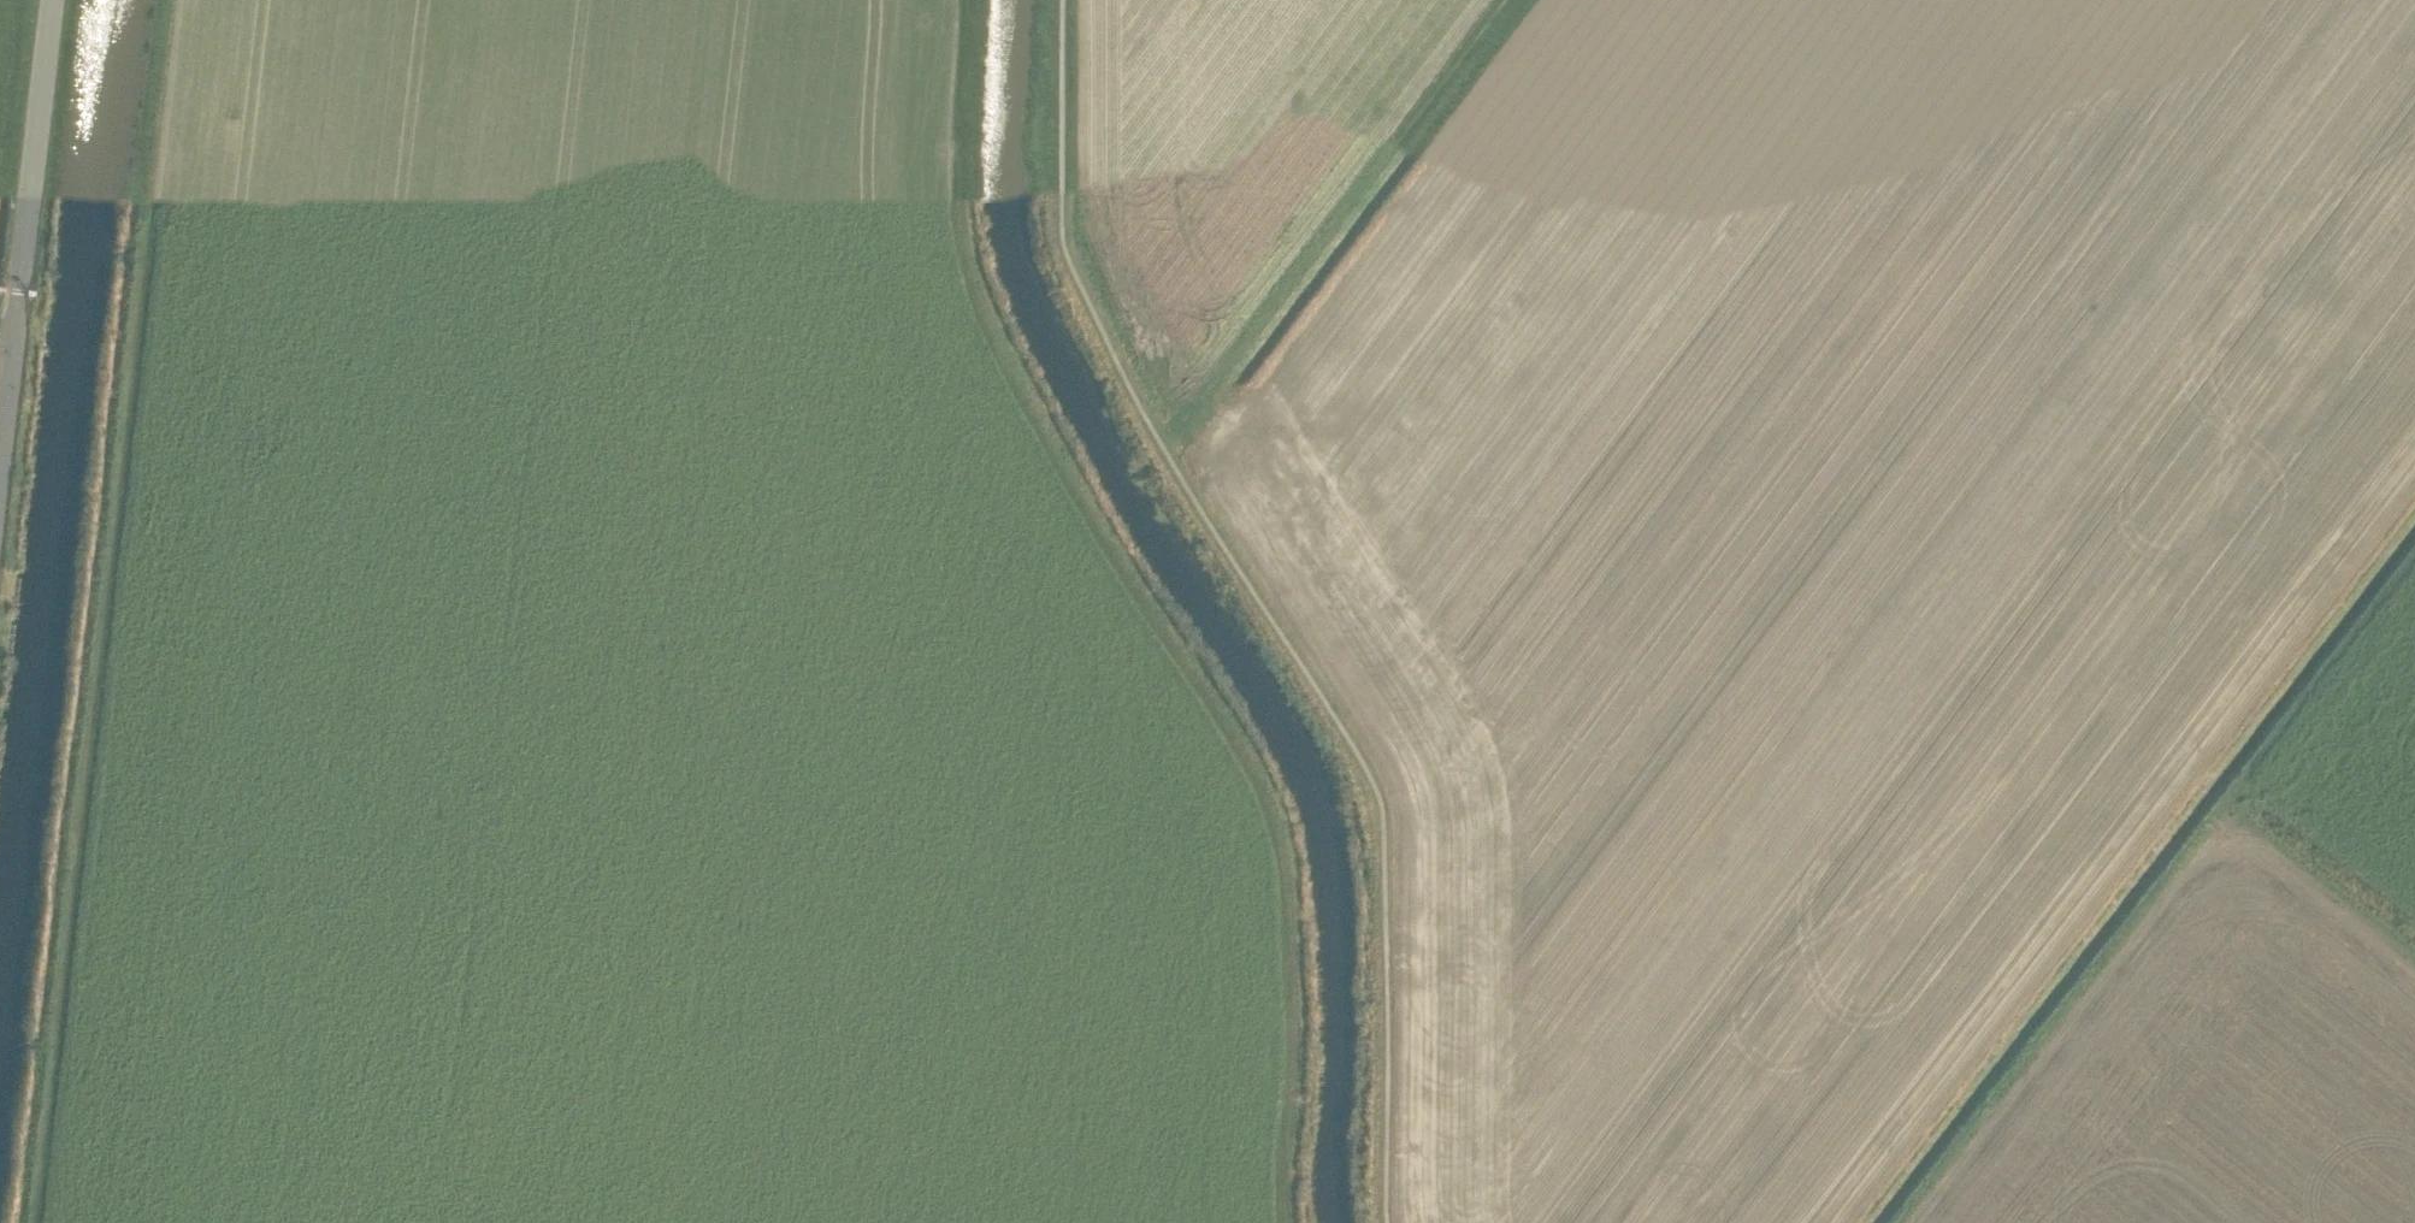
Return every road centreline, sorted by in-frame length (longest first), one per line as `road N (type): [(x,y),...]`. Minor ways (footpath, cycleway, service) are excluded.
road 1 (tertiary): [(0,442),(52,0)]

